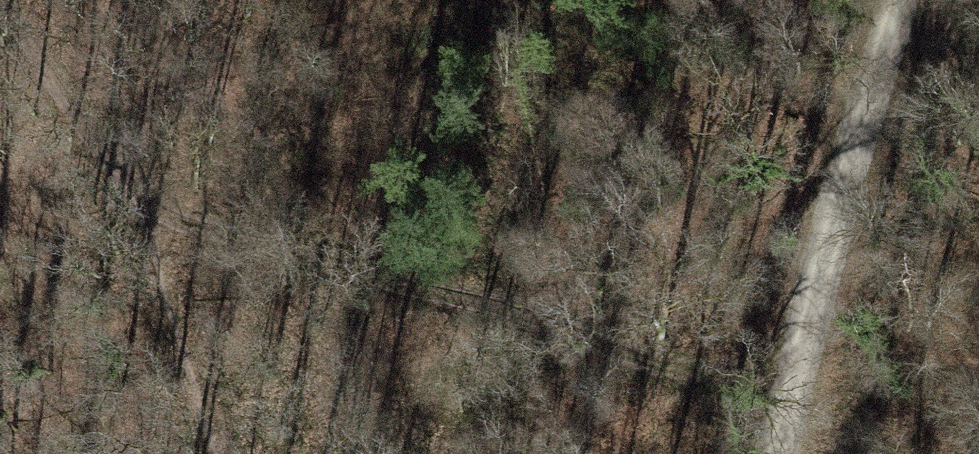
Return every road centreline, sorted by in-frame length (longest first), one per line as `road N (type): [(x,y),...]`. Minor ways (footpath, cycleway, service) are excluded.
road 1 (track): [(794,382),(714,376),(625,351),(529,311),(424,289),(122,196)]
road 2 (track): [(882,0),(847,127),(779,453)]
road 3 (track): [(122,196),(8,0)]

